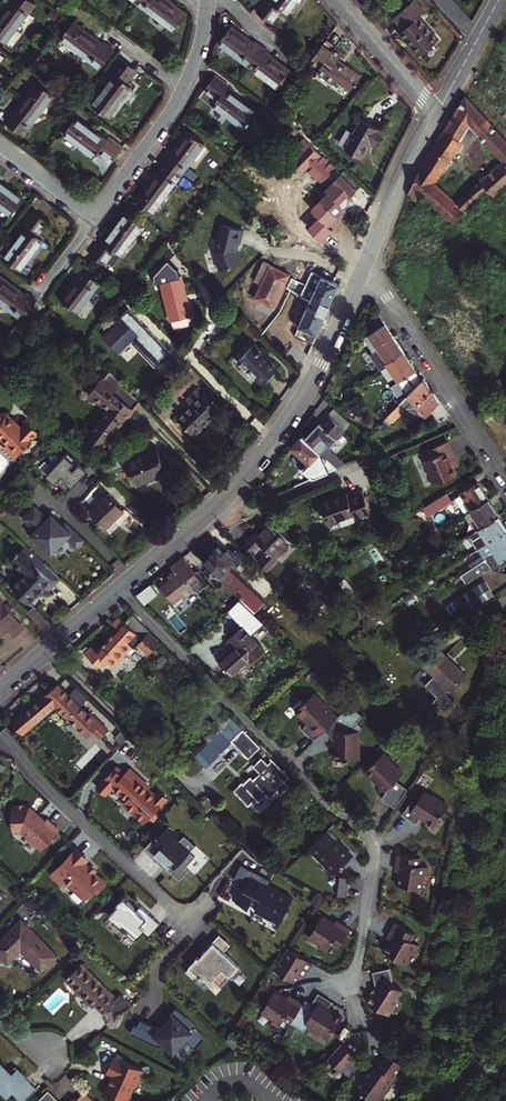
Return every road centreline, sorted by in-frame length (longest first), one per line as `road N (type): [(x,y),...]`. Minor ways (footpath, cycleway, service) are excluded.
road 1 (residential): [(120,589),(370,834),(372,881),(354,977),(323,983)]
road 2 (tertiary): [(366,262),(324,360),(274,442),(226,499),(120,589)]
road 3 (residential): [(366,262),(505,483)]
road 4 (tertiary): [(435,115),(366,262)]
road 5 (tertiary): [(120,589),(0,692)]
road 6 (residential): [(185,89),(96,218)]
road 7 (tertiary): [(337,0),(435,115)]
road 8 (residential): [(435,115),(499,0)]

